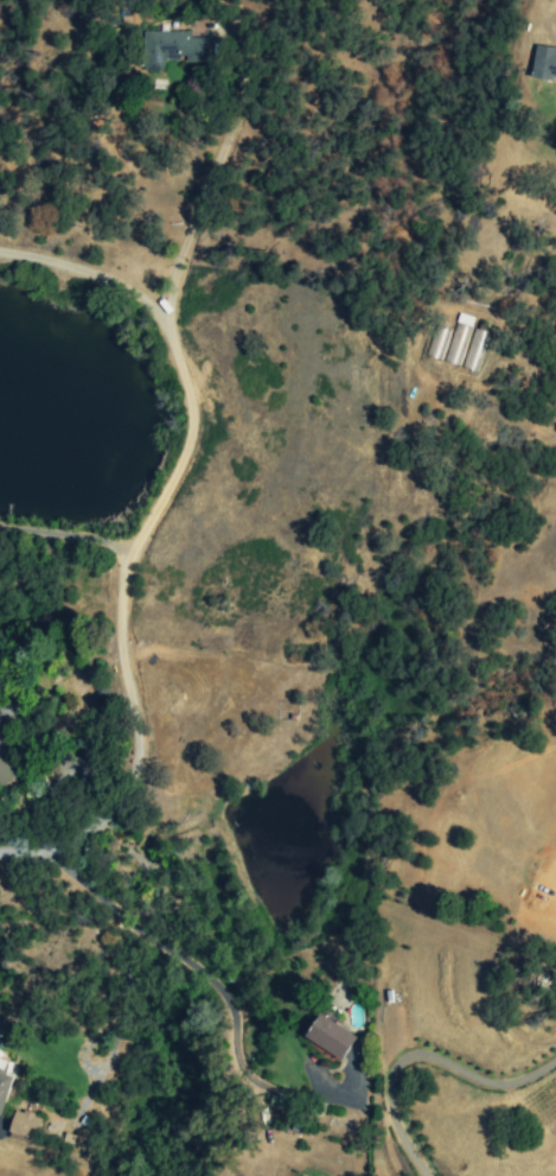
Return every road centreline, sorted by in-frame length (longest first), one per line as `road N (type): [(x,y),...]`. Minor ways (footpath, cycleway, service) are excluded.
road 1 (residential): [(0,853),(46,845),(106,813),(141,765),(142,735),(120,640),(122,572),(186,438),(181,370),(162,319),(104,276),(0,252)]
road 2 (residential): [(162,319),(222,159)]

